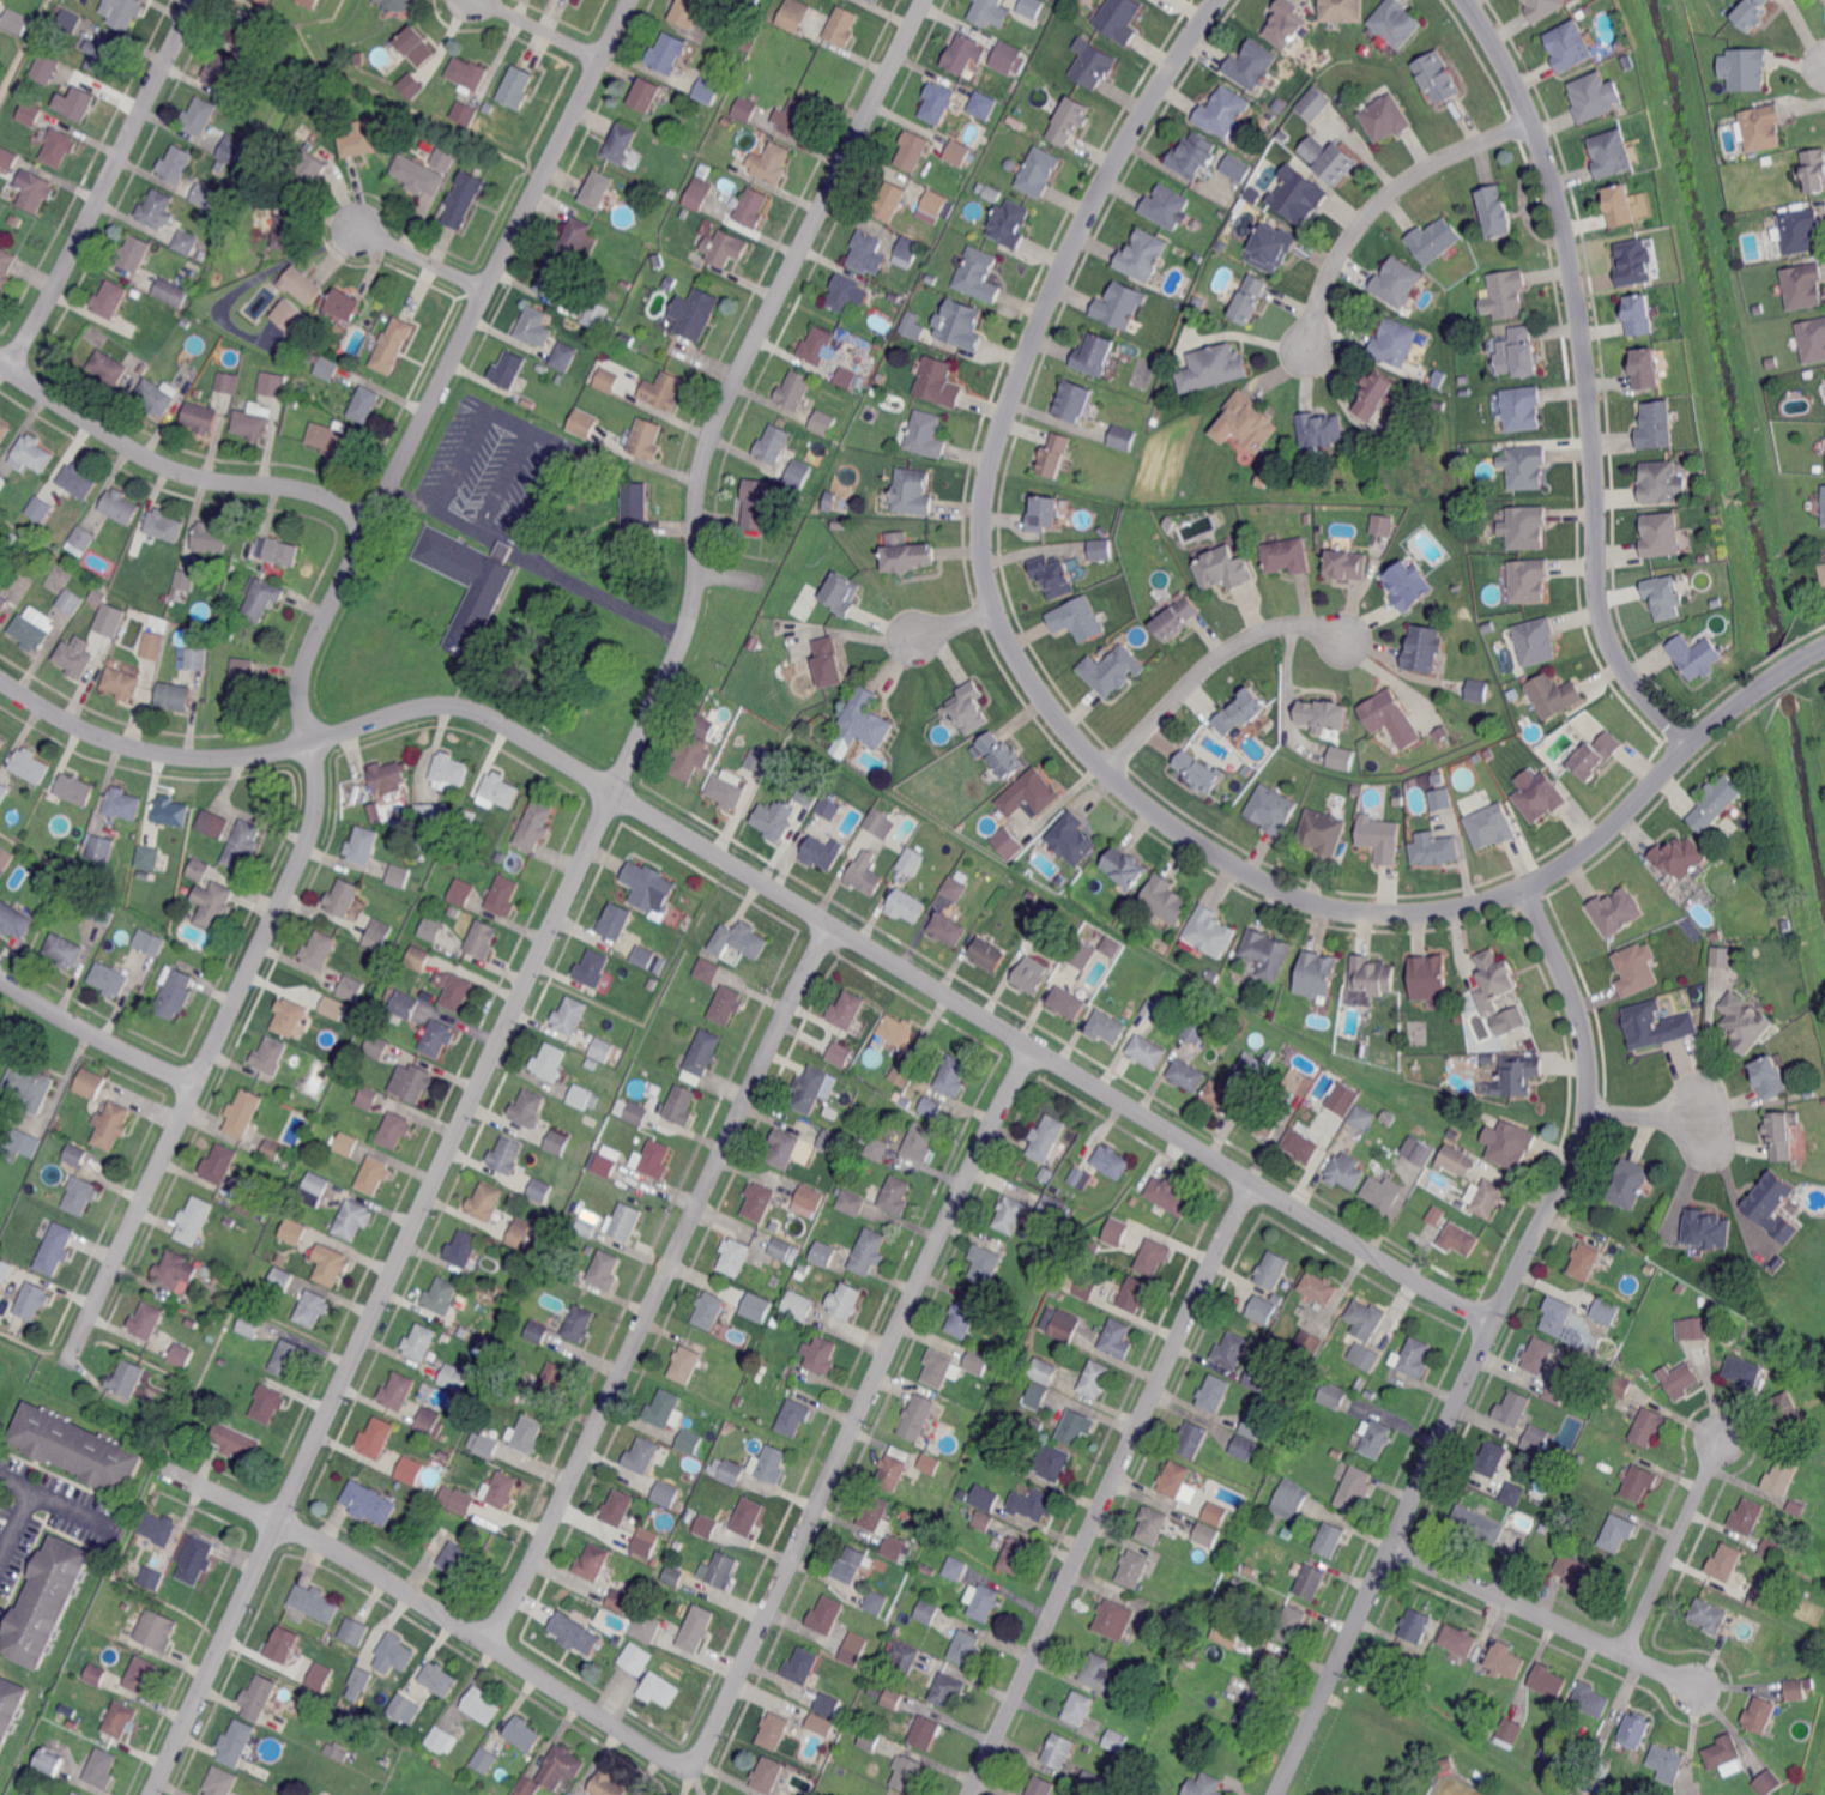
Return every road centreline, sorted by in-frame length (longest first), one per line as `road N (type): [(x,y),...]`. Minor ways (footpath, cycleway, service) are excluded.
road 1 (residential): [(923,0),(718,415),(699,473),(691,609),(669,671),(153,1794)]
road 2 (residential): [(1494,1323),(470,707),(440,703),(283,749),(198,757),(108,739),(0,679)]
road 3 (residential): [(1215,0),(1105,181),(1026,351),(989,467),(980,518),(984,580),(1027,678),(1130,797),(1167,822),(1250,876),(1313,901),(1373,909),(1472,905),(1596,847),(1696,749)]
road 4 (residential): [(628,0),(315,636),(301,688),(316,769),(312,830),(70,1361)]
road 5 (residential): [(1524,882),(1583,1022),(1594,1099),(1587,1138),(1277,1794)]
road 6 (residential): [(1696,749),(1631,689),(1603,642),(1593,590),(1583,342),(1551,180),(1515,87),(1463,0)]
road 7 (residential): [(1032,1046),(708,1741),(689,1765)]
road 8 (residential): [(833,925),(490,1644)]
road 9 (residential): [(1258,1184),(970,1794)]
road 10 (residential): [(689,1765),(659,1754),(373,1567),(164,1468)]
road 11 (residential): [(196,0),(38,318),(6,367)]
road 12 (residential): [(374,519),(292,488),(171,470),(0,363)]
road 13 (residential): [(1530,126),(1436,163),(1364,218),(1346,243),(1306,358)]
road 14 (residential): [(1697,1688),(1391,1546)]
road 15 (residential): [(1110,774),(1225,652),(1291,631),(1350,643)]
road 16 (residential): [(1721,1439),(1625,1654)]
road 17 (residential): [(197,1084),(0,977)]
road 18 (residential): [(1696,749),(1776,676),(1824,649)]
road 19 (residential): [(485,290),(359,230)]
road 20 (residential): [(599,59),(480,0)]

